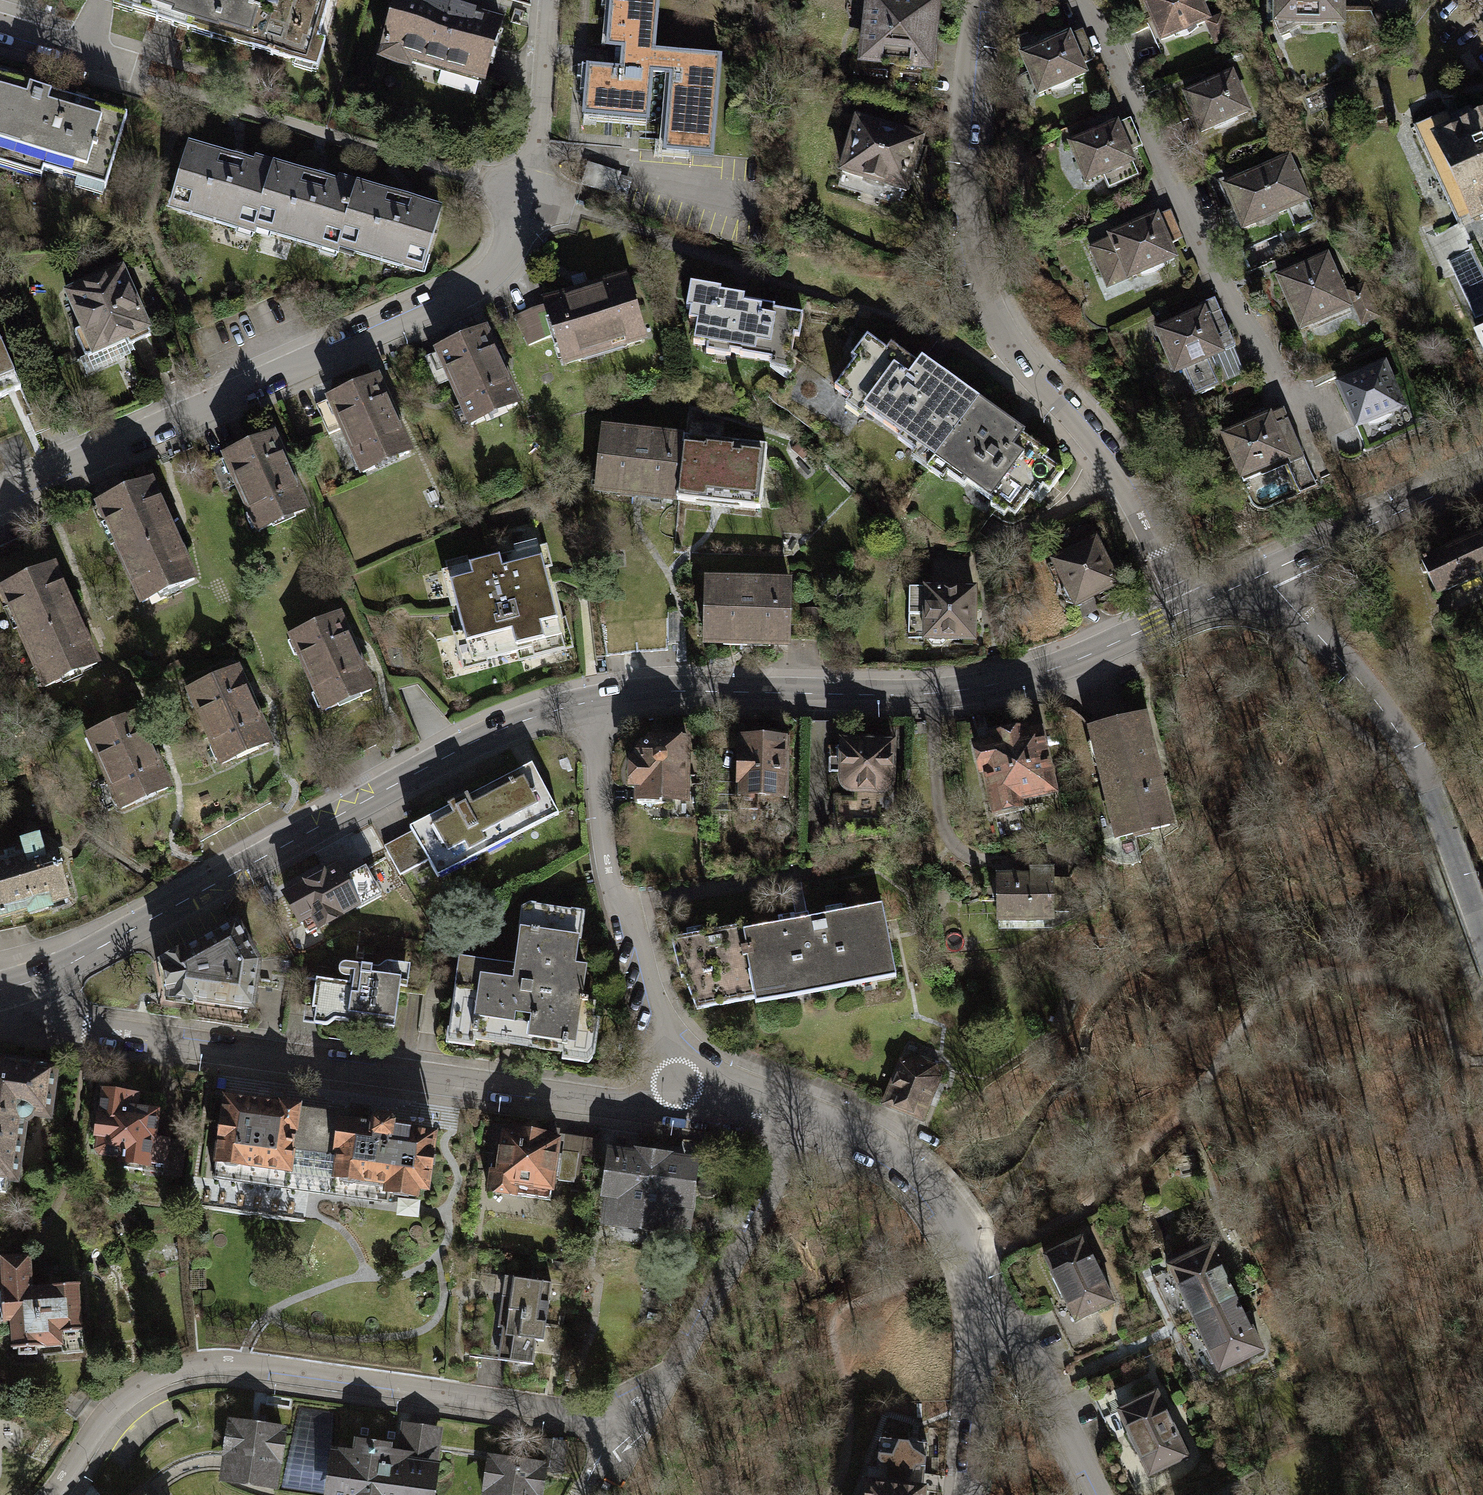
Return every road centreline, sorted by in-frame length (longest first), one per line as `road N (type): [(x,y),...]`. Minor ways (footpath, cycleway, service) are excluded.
road 1 (residential): [(51,1494),(115,1402),(174,1367),(245,1365),(569,1414),(634,1413),(685,1358),(781,1180),(800,1119)]
road 2 (residential): [(0,496),(485,277),(508,247),(537,152),(550,0)]
road 3 (residential): [(678,1085),(638,1104),(612,1103),(99,1034),(58,1013),(29,983)]
road 4 (residential): [(974,0),(960,190),(965,245),(987,311),(1103,450),(1184,610)]
road 5 (secondary): [(594,701),(480,734),(29,983)]
road 6 (secondary): [(1184,610),(1075,660),(982,688),(854,695),(661,690),(594,701)]
road 7 (residential): [(1074,0),(1093,23),(1224,296),(1306,425)]
road 8 (residential): [(1262,575),(1398,732),(1482,941)]
road 9 (residential): [(594,701),(604,833),(619,901),(643,945),(678,1085)]
road 10 (residential): [(800,1119),(902,1164),(927,1187),(966,1260),(977,1322)]
road 11 (secondary): [(1482,471),(1262,575)]
road 12 (residential): [(1096,1494),(1028,1343),(977,1322)]
road 13 (residential): [(977,1322),(964,1494)]
road 14 (residential): [(678,1085),(800,1119)]
road 15 (residential): [(0,29),(121,65)]

